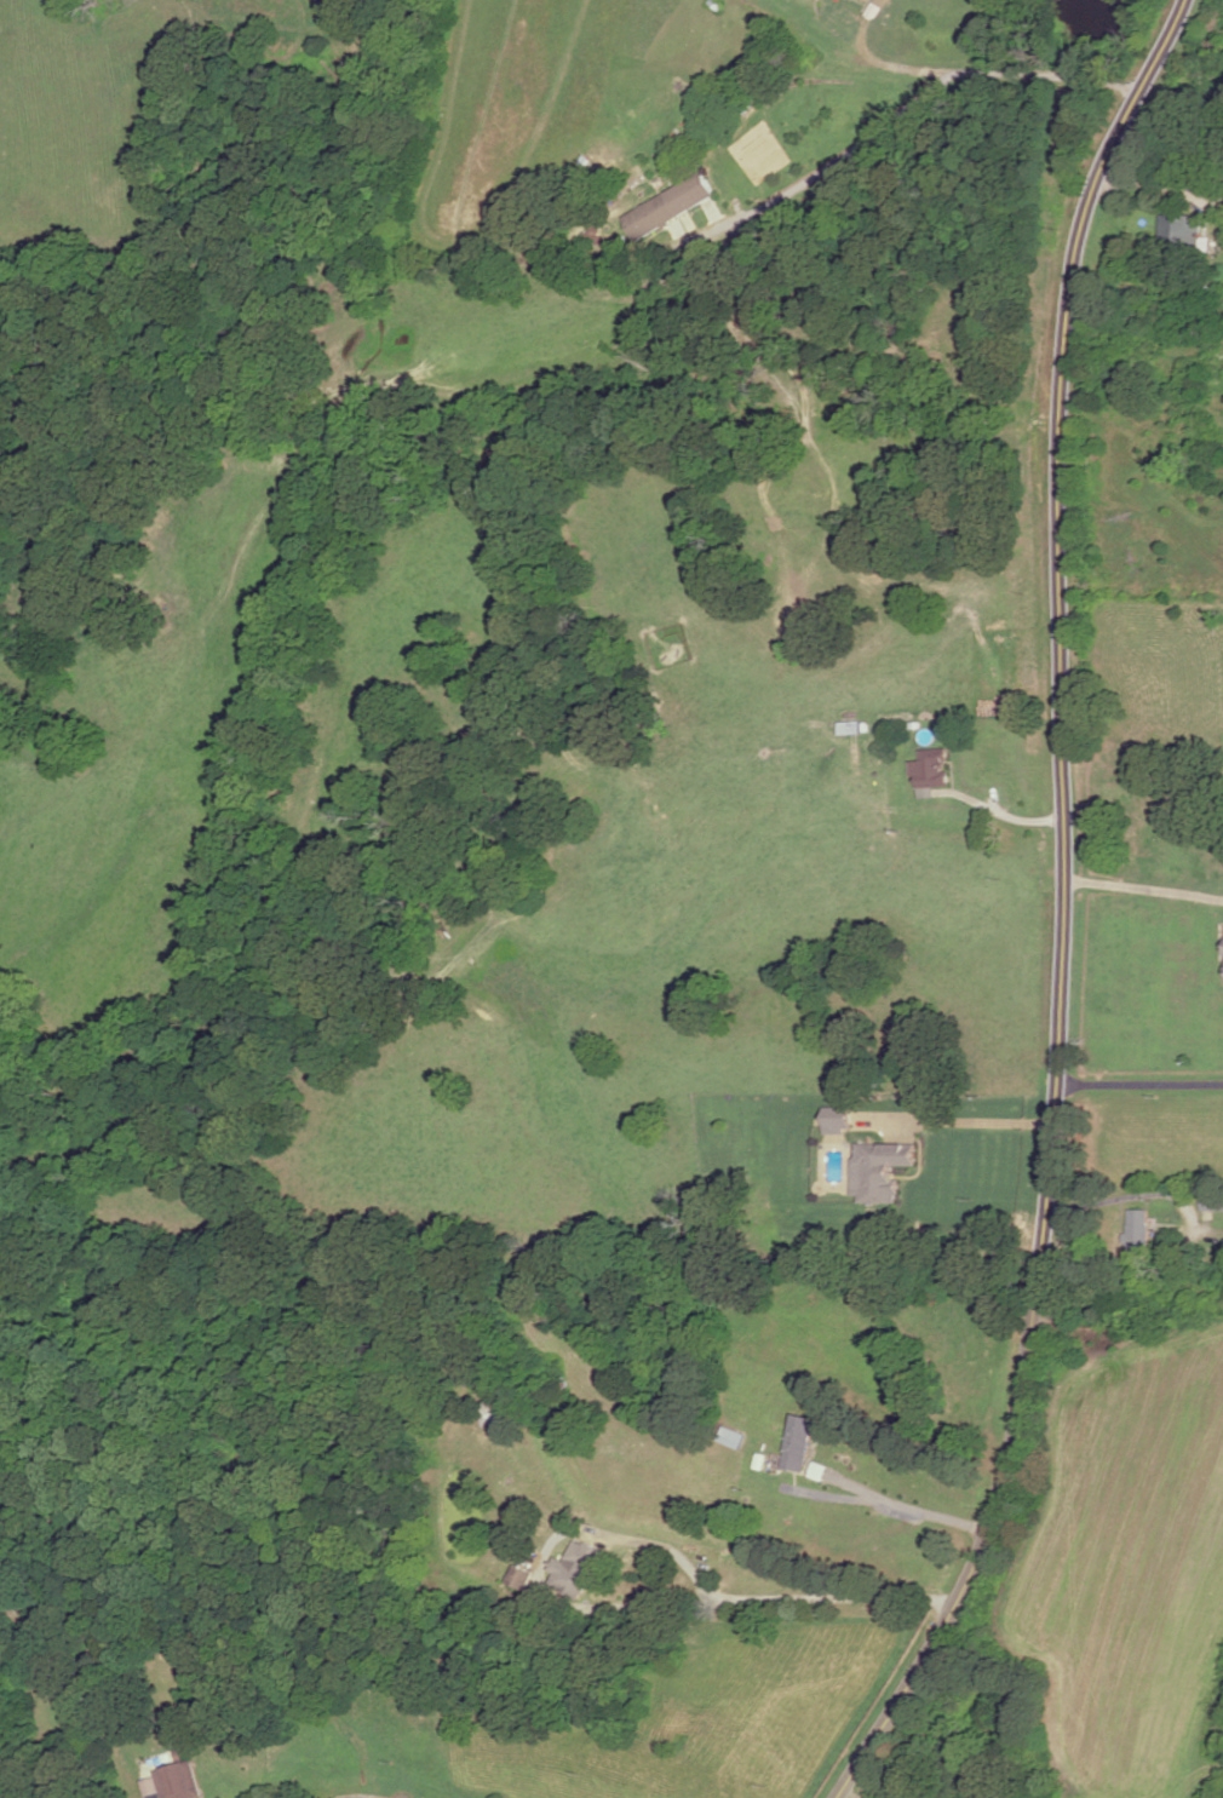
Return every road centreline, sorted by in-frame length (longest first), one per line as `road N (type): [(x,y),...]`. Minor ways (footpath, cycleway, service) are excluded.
road 1 (tertiary): [(839,1797),(918,1676),(982,1555),(1017,1437),(1050,1202),(1062,1027),(1060,553),(1069,301),(1098,176),(1186,0)]

